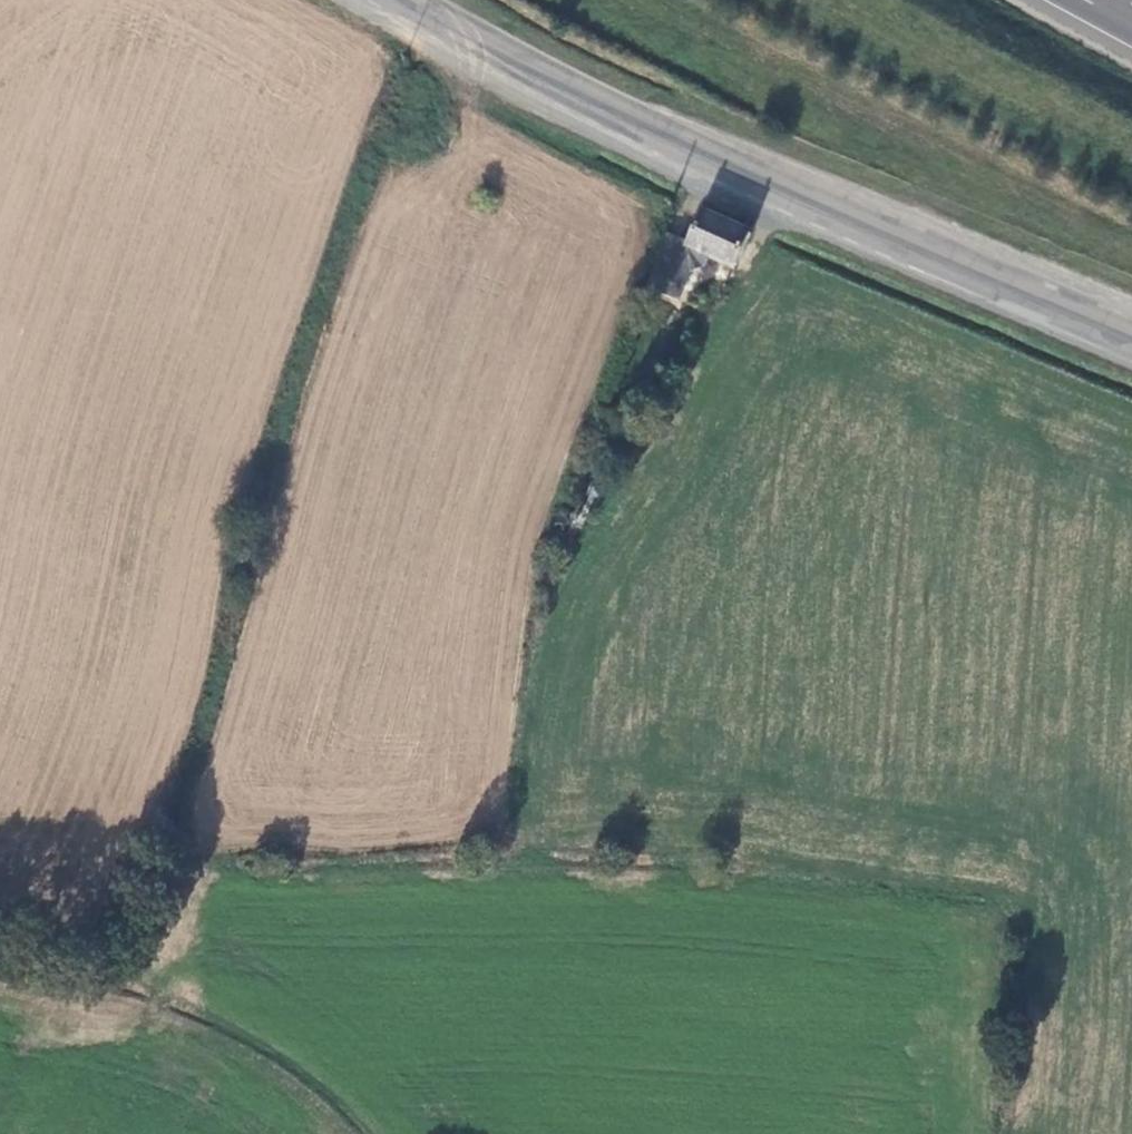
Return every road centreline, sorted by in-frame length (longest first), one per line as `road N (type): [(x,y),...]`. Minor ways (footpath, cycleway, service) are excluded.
road 1 (tertiary): [(401,0),(766,181),(1131,340)]

